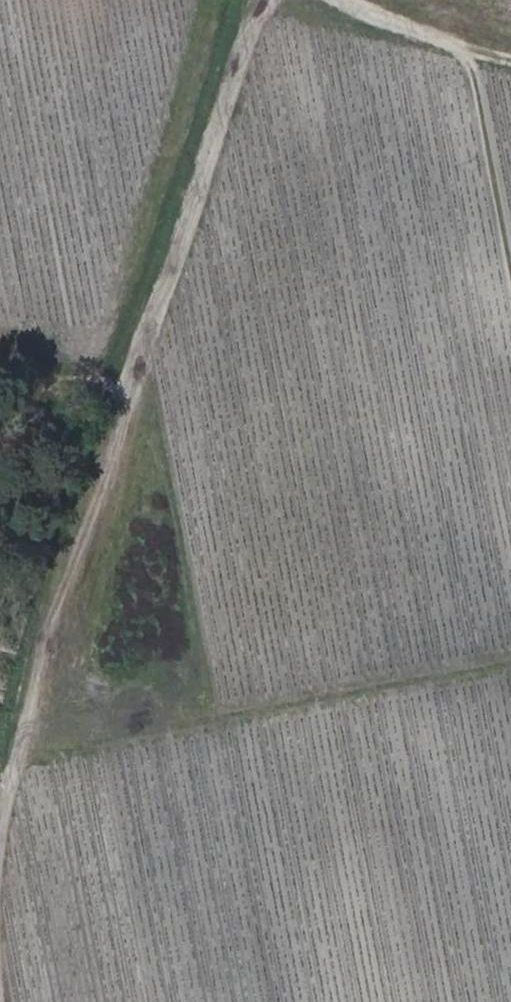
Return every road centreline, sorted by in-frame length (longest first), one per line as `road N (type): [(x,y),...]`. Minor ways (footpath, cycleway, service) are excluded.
road 1 (track): [(338,0),(446,41),(468,67),(510,295)]

